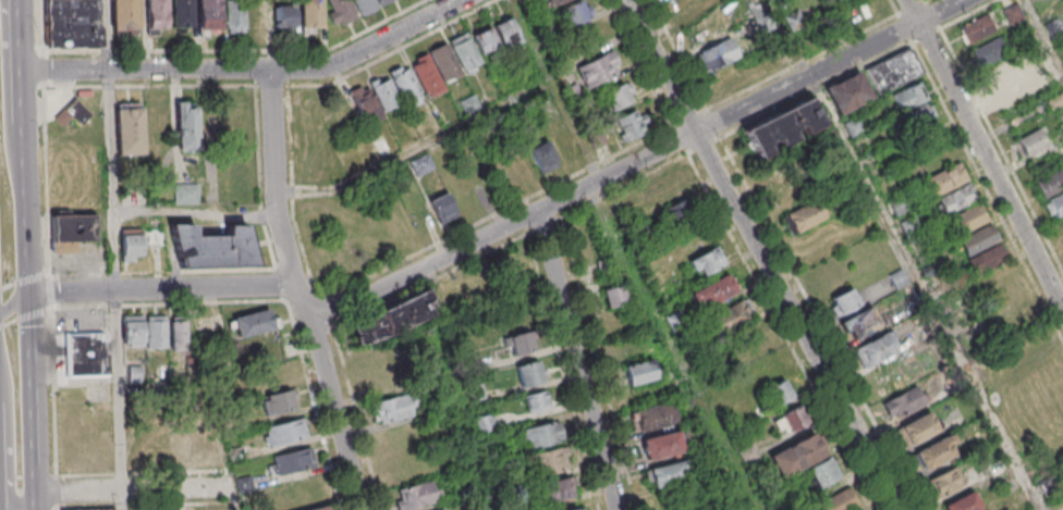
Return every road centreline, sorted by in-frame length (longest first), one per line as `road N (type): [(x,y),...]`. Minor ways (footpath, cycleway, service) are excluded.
road 1 (residential): [(963,0),(333,312),(273,287),(29,294)]
road 2 (residential): [(897,509),(626,0)]
road 3 (residential): [(464,0),(329,67),(23,70)]
road 4 (residential): [(360,509),(276,209),(271,70)]
road 5 (residential): [(1062,312),(905,0)]
road 6 (residential): [(616,509),(540,211)]
road 7 (secondary): [(37,509),(29,294)]
road 8 (secondary): [(27,203),(9,139),(4,0)]
road 9 (residential): [(231,488),(36,494)]
road 10 (secondary): [(0,362),(11,498),(37,508)]

